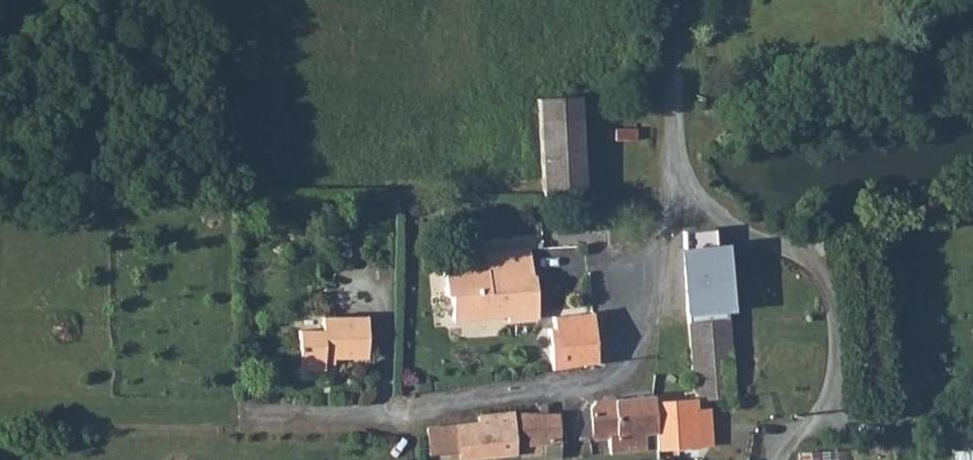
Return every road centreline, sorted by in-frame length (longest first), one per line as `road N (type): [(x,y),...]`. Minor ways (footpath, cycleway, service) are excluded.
road 1 (unclassified): [(665,0),(673,120),(659,285),(639,340),(610,373),(443,413),(238,419)]

